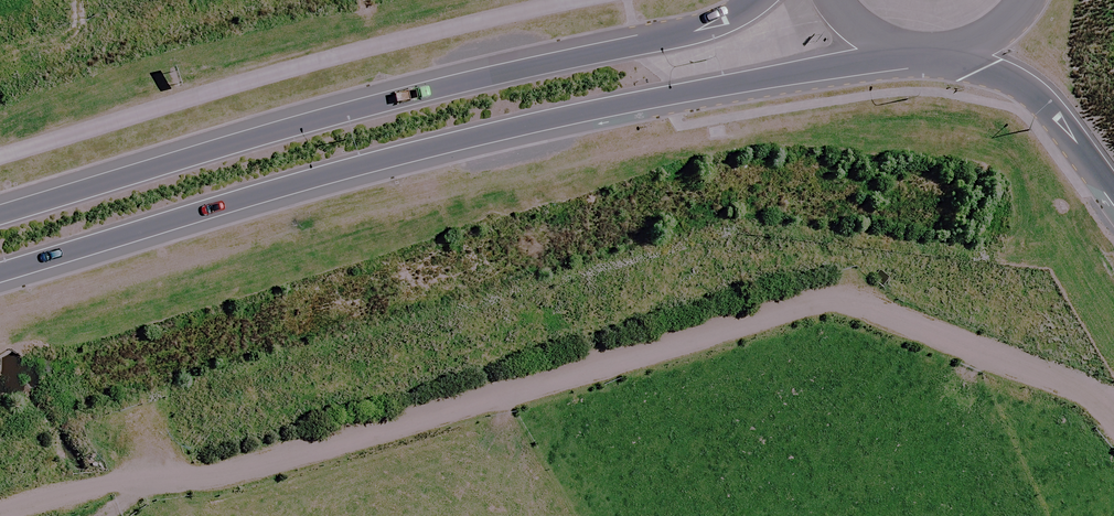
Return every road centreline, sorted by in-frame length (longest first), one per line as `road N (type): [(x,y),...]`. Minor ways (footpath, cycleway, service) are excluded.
road 1 (track): [(44,515),(829,303),(862,305),(1091,403),(1113,425)]
road 2 (secondary): [(905,55),(547,121),(0,272)]
road 3 (secondary): [(0,210),(378,102),(701,27),(753,0)]
road 4 (motorway): [(1113,190),(1040,100),(959,50)]

